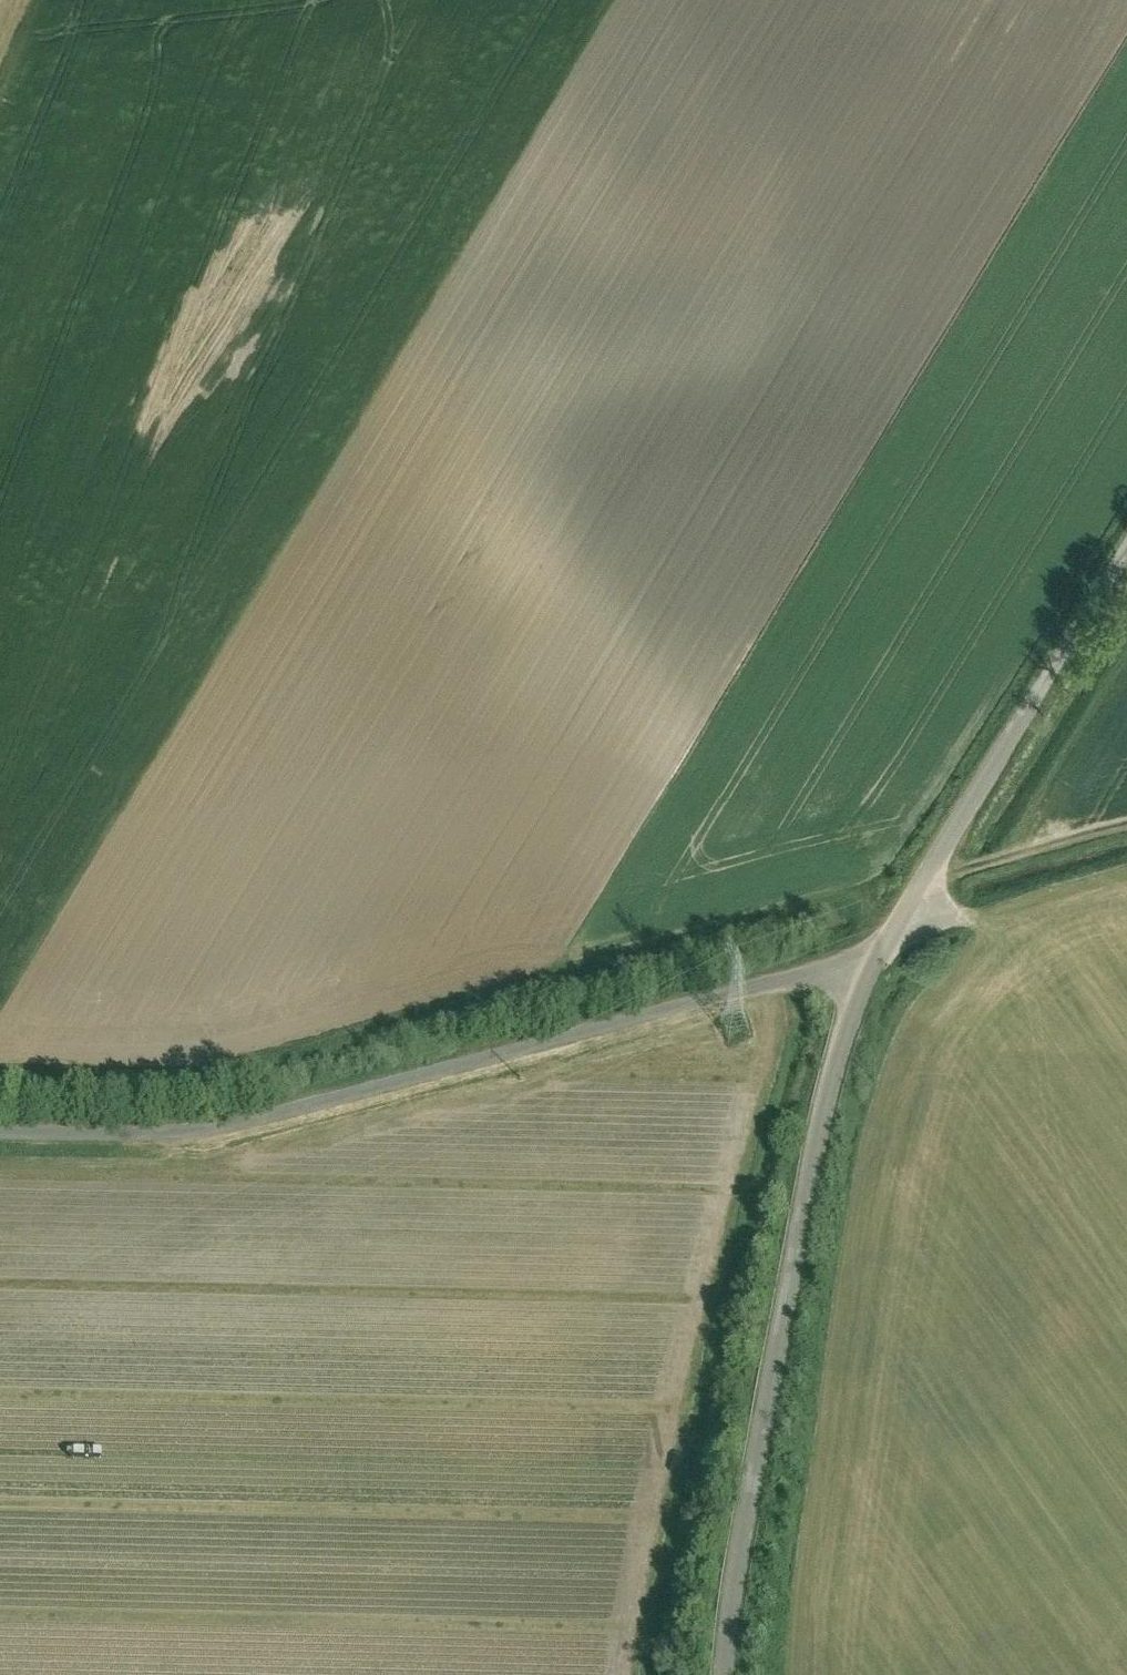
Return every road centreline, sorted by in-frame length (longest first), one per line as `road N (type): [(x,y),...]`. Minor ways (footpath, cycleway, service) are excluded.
road 1 (residential): [(0,1114),(178,1118),(325,1094),(868,965)]
road 2 (residential): [(868,965),(823,1099),(730,1583),(721,1674)]
road 3 (residential): [(1126,543),(868,965)]

